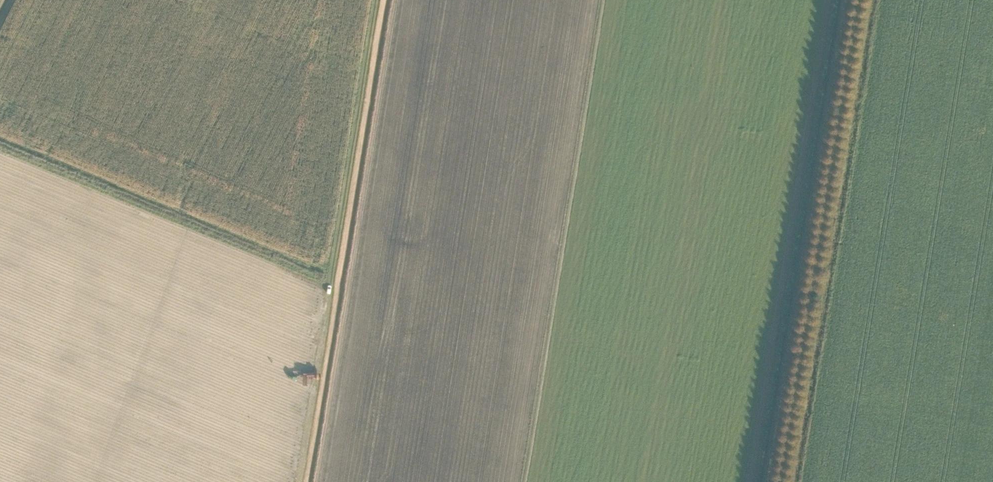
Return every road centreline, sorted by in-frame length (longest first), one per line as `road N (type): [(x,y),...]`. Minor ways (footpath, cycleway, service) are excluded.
road 1 (track): [(332,283),(378,0)]

